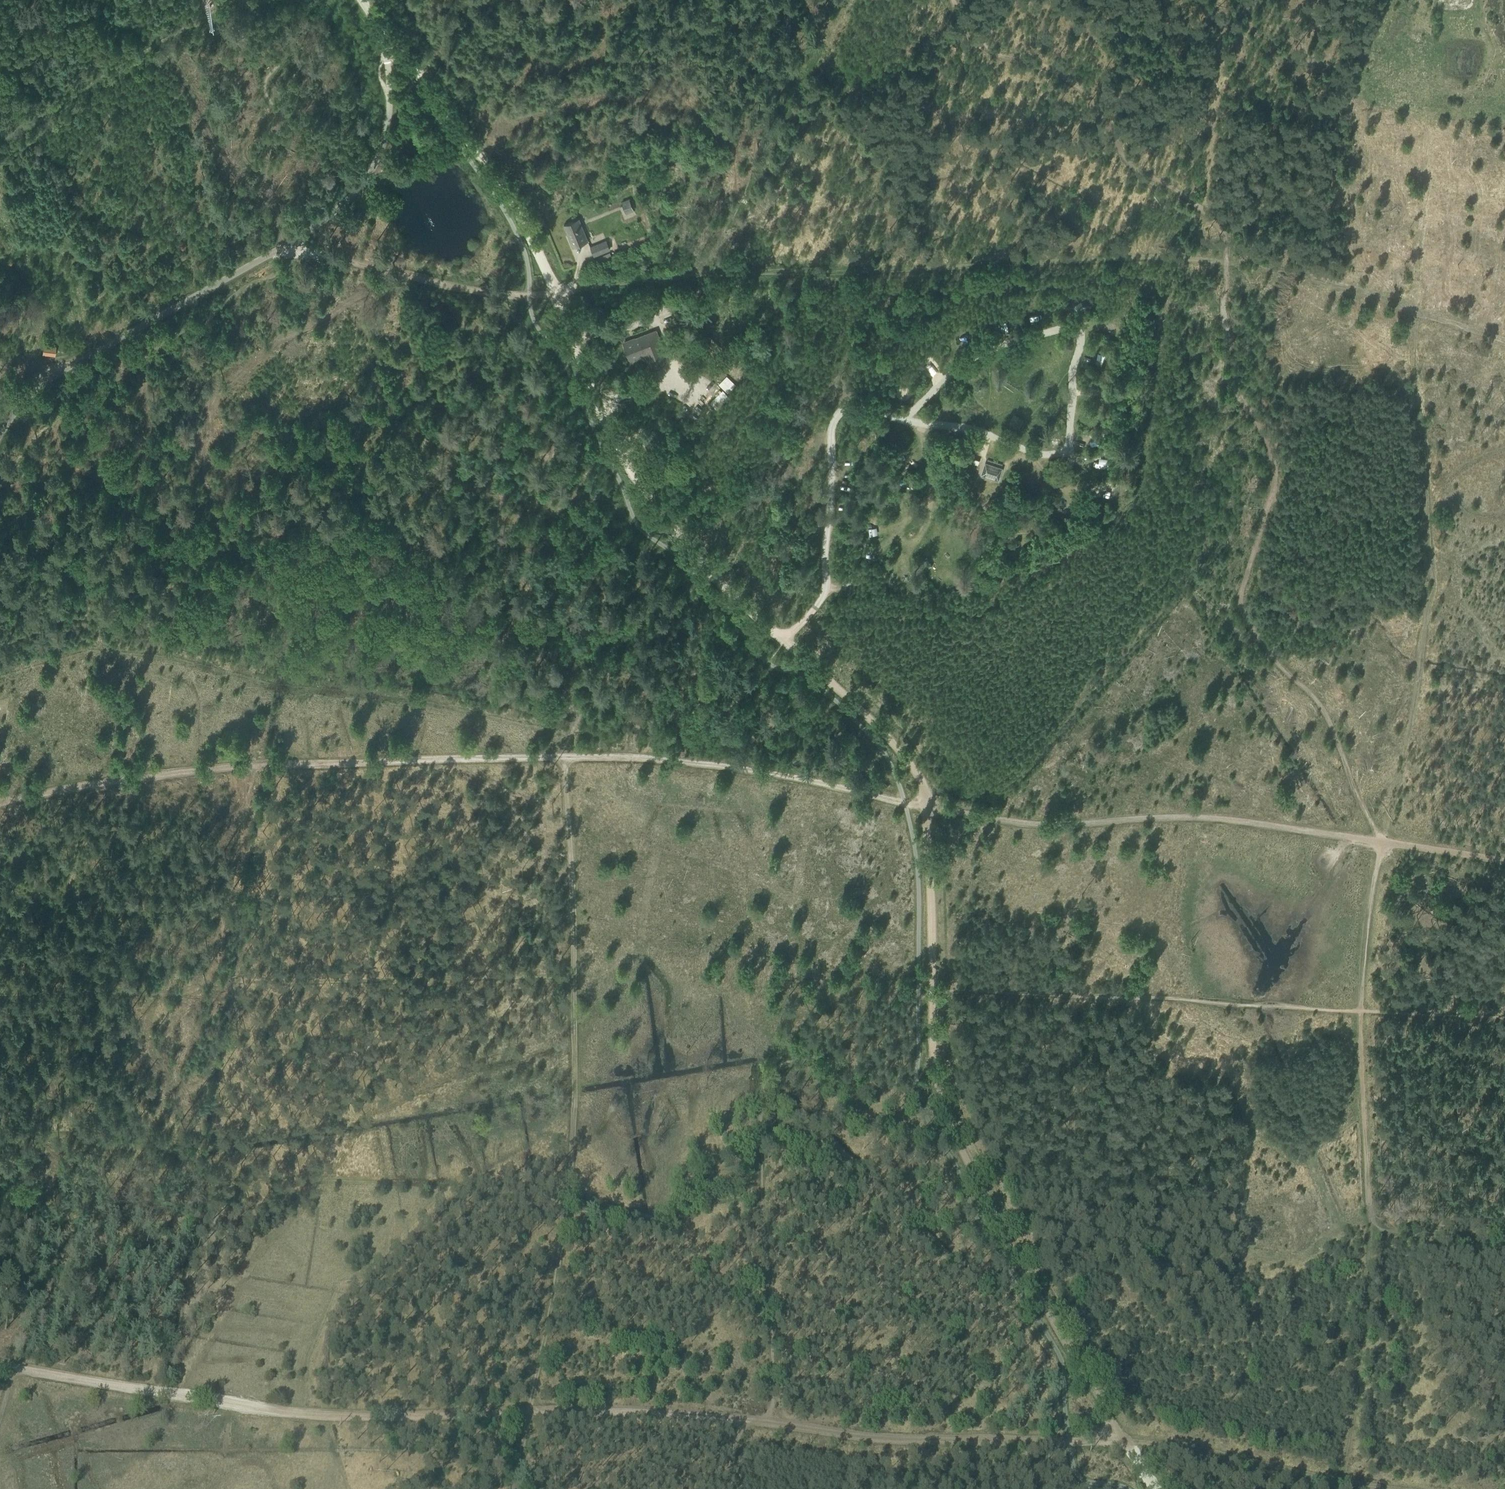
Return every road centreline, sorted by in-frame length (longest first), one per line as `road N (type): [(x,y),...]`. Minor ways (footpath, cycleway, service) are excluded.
road 1 (track): [(1399,1488),(1167,1445),(883,1439),(644,1411),(345,1416),(0,1365)]
road 2 (track): [(1155,1488),(994,1219),(944,1104),(935,1071),(927,803),(919,771),(899,740),(783,643)]
road 3 (track): [(1225,263),(1168,258),(767,271),(569,288)]
road 4 (track): [(1225,263),(1229,330),(1222,372),(1279,470),(1242,602),(1285,670),(1326,714),(1379,843)]
road 5 (track): [(0,1212),(38,1149),(55,1136),(164,1149),(221,1179),(568,1189)]
road 6 (track): [(573,978),(568,1189),(517,1488)]
road 7 (track): [(903,797),(1036,825),(1195,818),(1379,843)]
road 8 (track): [(253,767),(236,897),(220,915),(219,955),(198,987),(0,995)]
road 9 (track): [(1225,263),(1225,234),(1200,206),(1133,169),(1095,98),(1019,56),(996,55),(951,0)]
road 10 (track): [(1379,843),(1359,1011),(1371,1229)]
road 11 (track): [(277,766),(564,759)]
road 12 (track): [(256,0),(288,55),(265,88),(275,125),(263,172),(284,245)]
road 13 (track): [(0,805),(149,776),(253,767)]
road 14 (track): [(1371,1229),(1343,1481)]
road 15 (track): [(191,27),(0,141)]
road 16 (track): [(564,759),(573,978)]
road 17 (track): [(492,292),(292,256),(284,245)]
road 18 (track): [(1371,1229),(1504,1237)]
road 19 (track): [(1379,843),(1504,860)]

